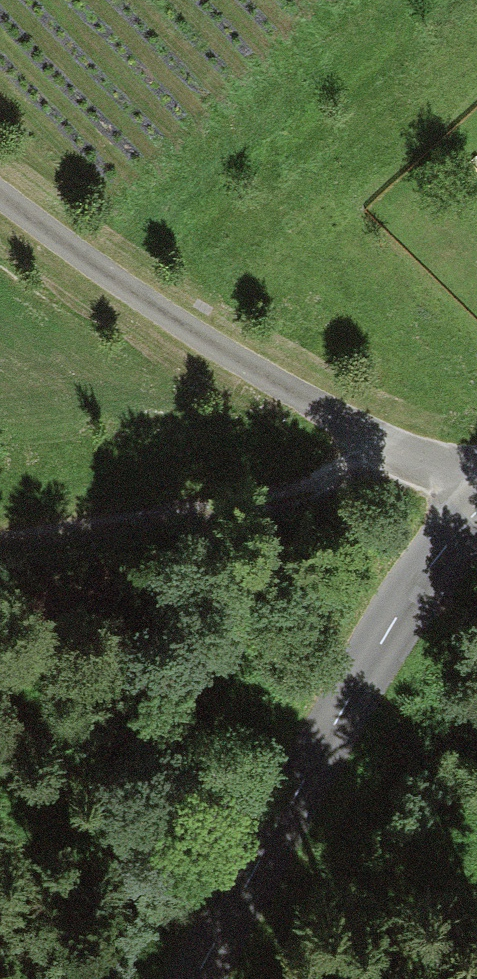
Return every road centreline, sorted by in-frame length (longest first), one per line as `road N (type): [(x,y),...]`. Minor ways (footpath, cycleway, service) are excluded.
road 1 (unclassified): [(476,503),(420,476),(56,231),(0,185)]
road 2 (tertiary): [(476,541),(392,637),(198,978)]
road 3 (track): [(0,542),(420,476)]

